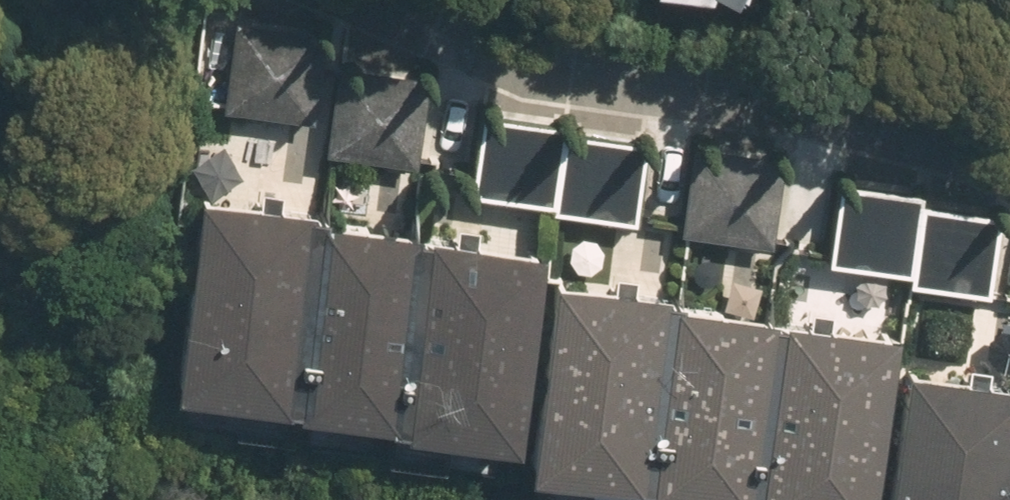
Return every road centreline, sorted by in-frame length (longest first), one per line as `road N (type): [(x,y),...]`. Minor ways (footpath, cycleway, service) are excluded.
road 1 (residential): [(328,0),(562,85),(847,132),(1009,173)]

